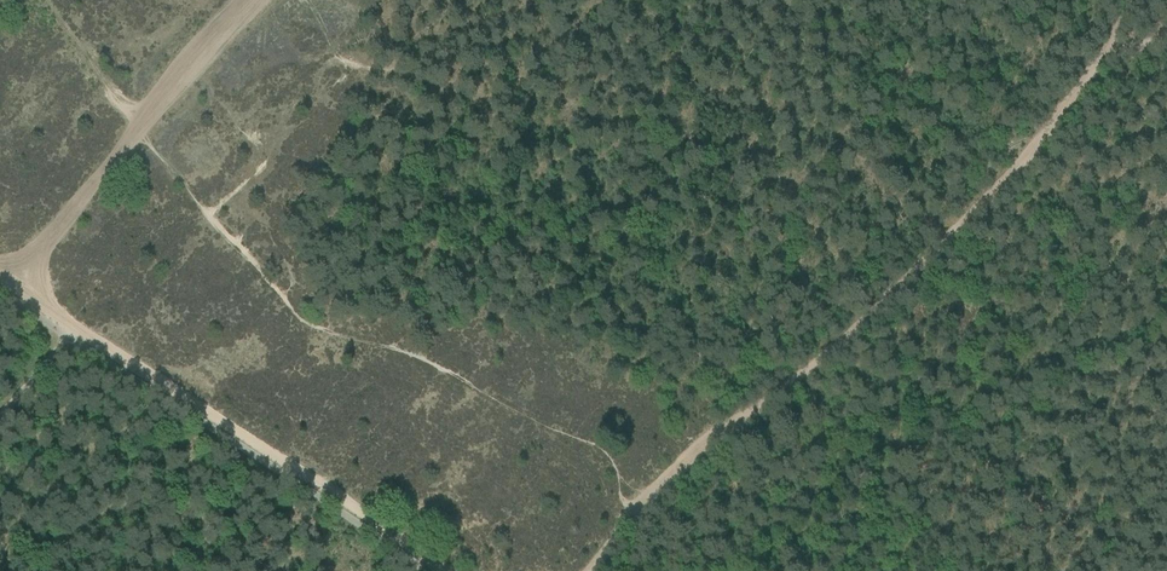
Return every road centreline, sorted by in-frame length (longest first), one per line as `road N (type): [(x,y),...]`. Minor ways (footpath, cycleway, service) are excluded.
road 1 (track): [(591,570),(673,474),(1014,177),(1059,104),(1119,42),(1134,0)]
road 2 (track): [(250,0),(39,250),(10,300)]

